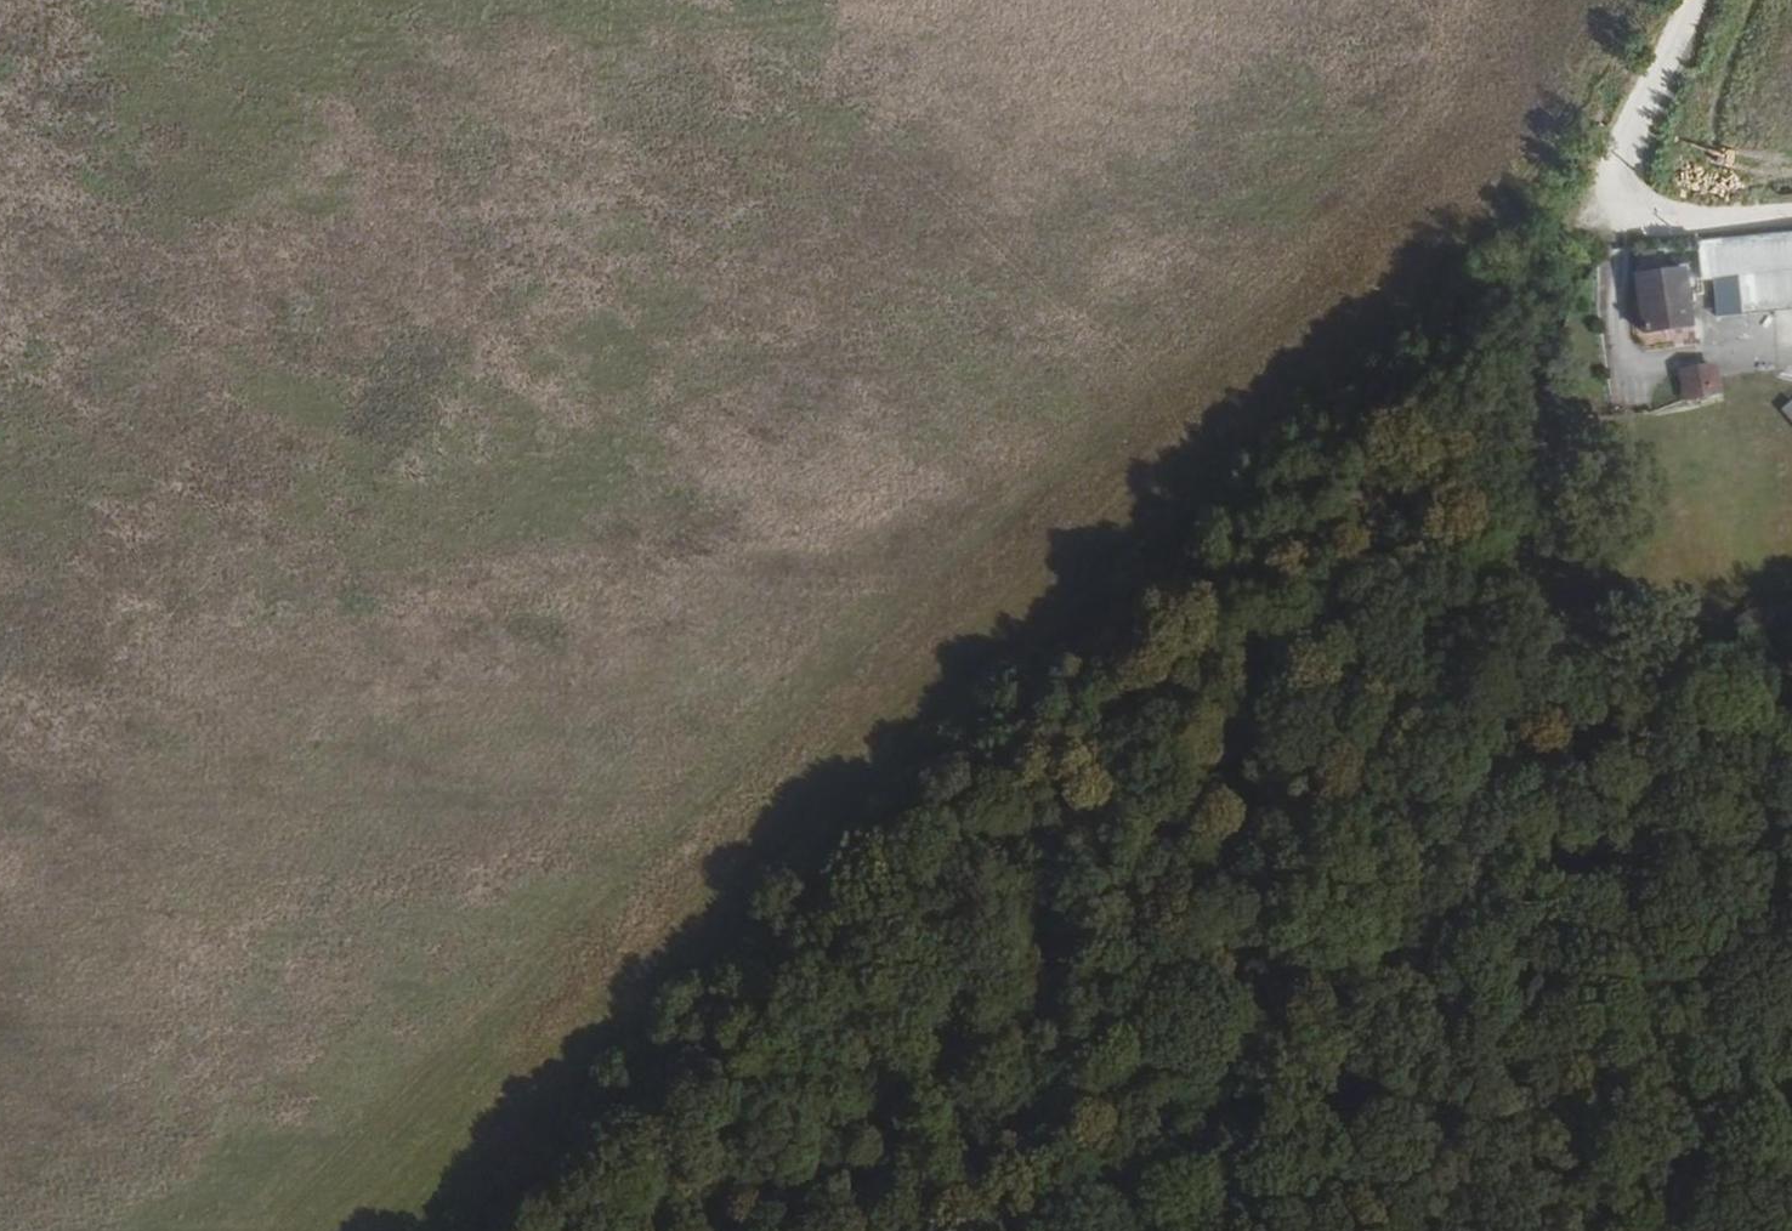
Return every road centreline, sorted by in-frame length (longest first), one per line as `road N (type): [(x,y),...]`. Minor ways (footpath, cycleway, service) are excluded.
road 1 (track): [(1654,805),(1249,1230)]
road 2 (track): [(1791,227),(1630,217),(1614,202),(1650,90),(1694,0)]

